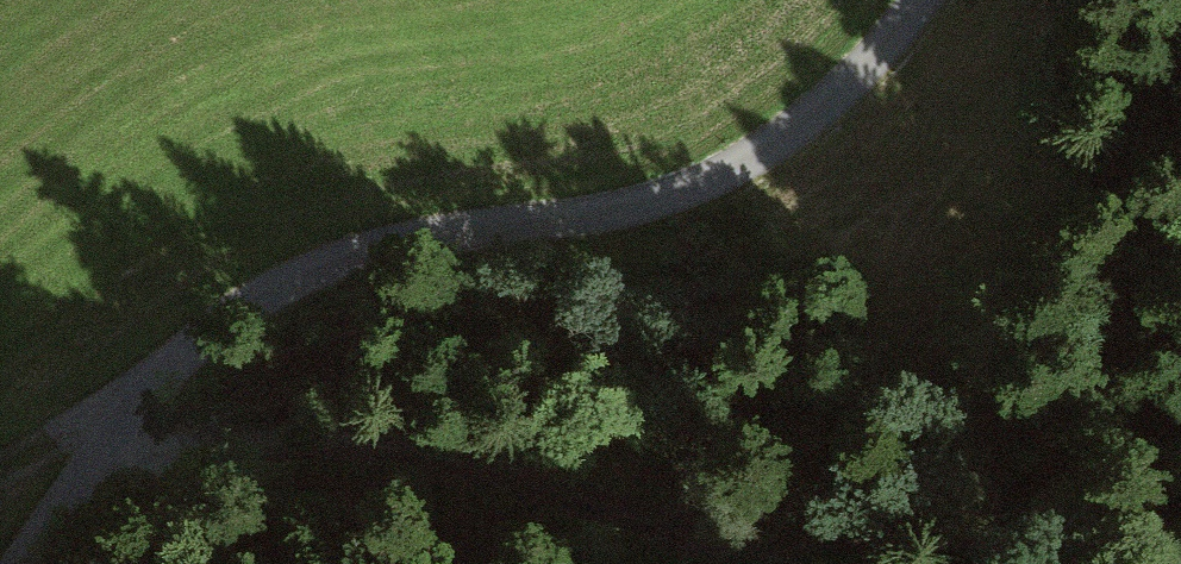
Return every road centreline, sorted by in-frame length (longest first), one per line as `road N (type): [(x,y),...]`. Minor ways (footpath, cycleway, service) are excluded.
road 1 (track): [(920,0),(843,85),(707,180),(589,214),(363,250),(273,288),(204,336),(130,410),(19,563)]
road 2 (track): [(88,466),(295,435),(413,442),(468,454),(787,563)]

